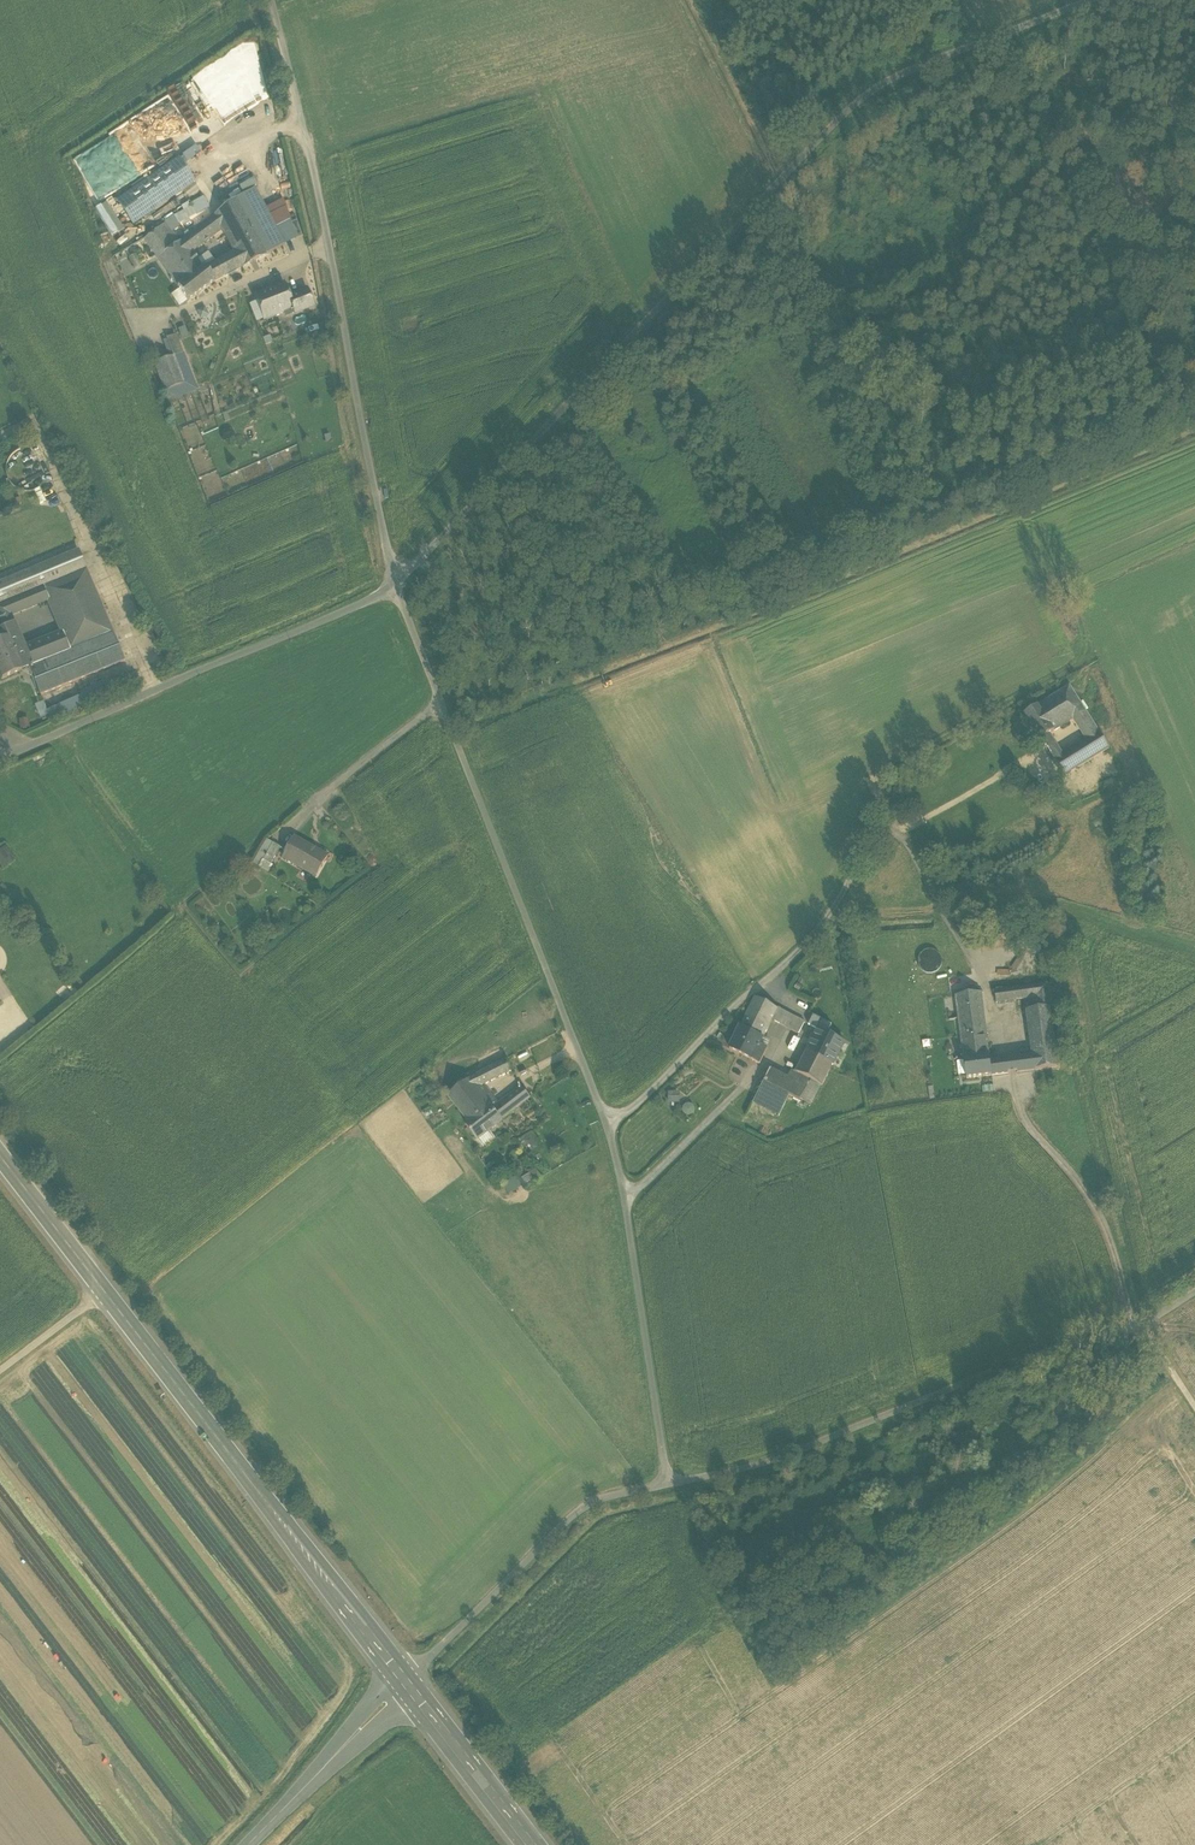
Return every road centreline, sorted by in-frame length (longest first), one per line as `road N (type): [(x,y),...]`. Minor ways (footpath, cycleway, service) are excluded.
road 1 (unclassified): [(667,1484),(626,1194),(606,1119),(395,587),(324,225),(270,0)]
road 2 (track): [(1119,0),(801,155),(395,587),(0,759)]
road 3 (secondary): [(404,1684),(0,1157)]
road 4 (unclassified): [(1194,1291),(1136,1325),(1009,1365),(783,1457),(667,1484)]
road 5 (track): [(606,1119),(630,1110),(812,938),(868,854),(920,826)]
road 6 (unclassified): [(667,1484),(582,1509),(404,1684)]
road 7 (tertiary): [(248,1844),(404,1684)]
road 8 (secondary): [(530,1844),(404,1684)]
road 9 (track): [(88,550),(154,692)]
road 10 (track): [(104,1292),(0,1370)]

